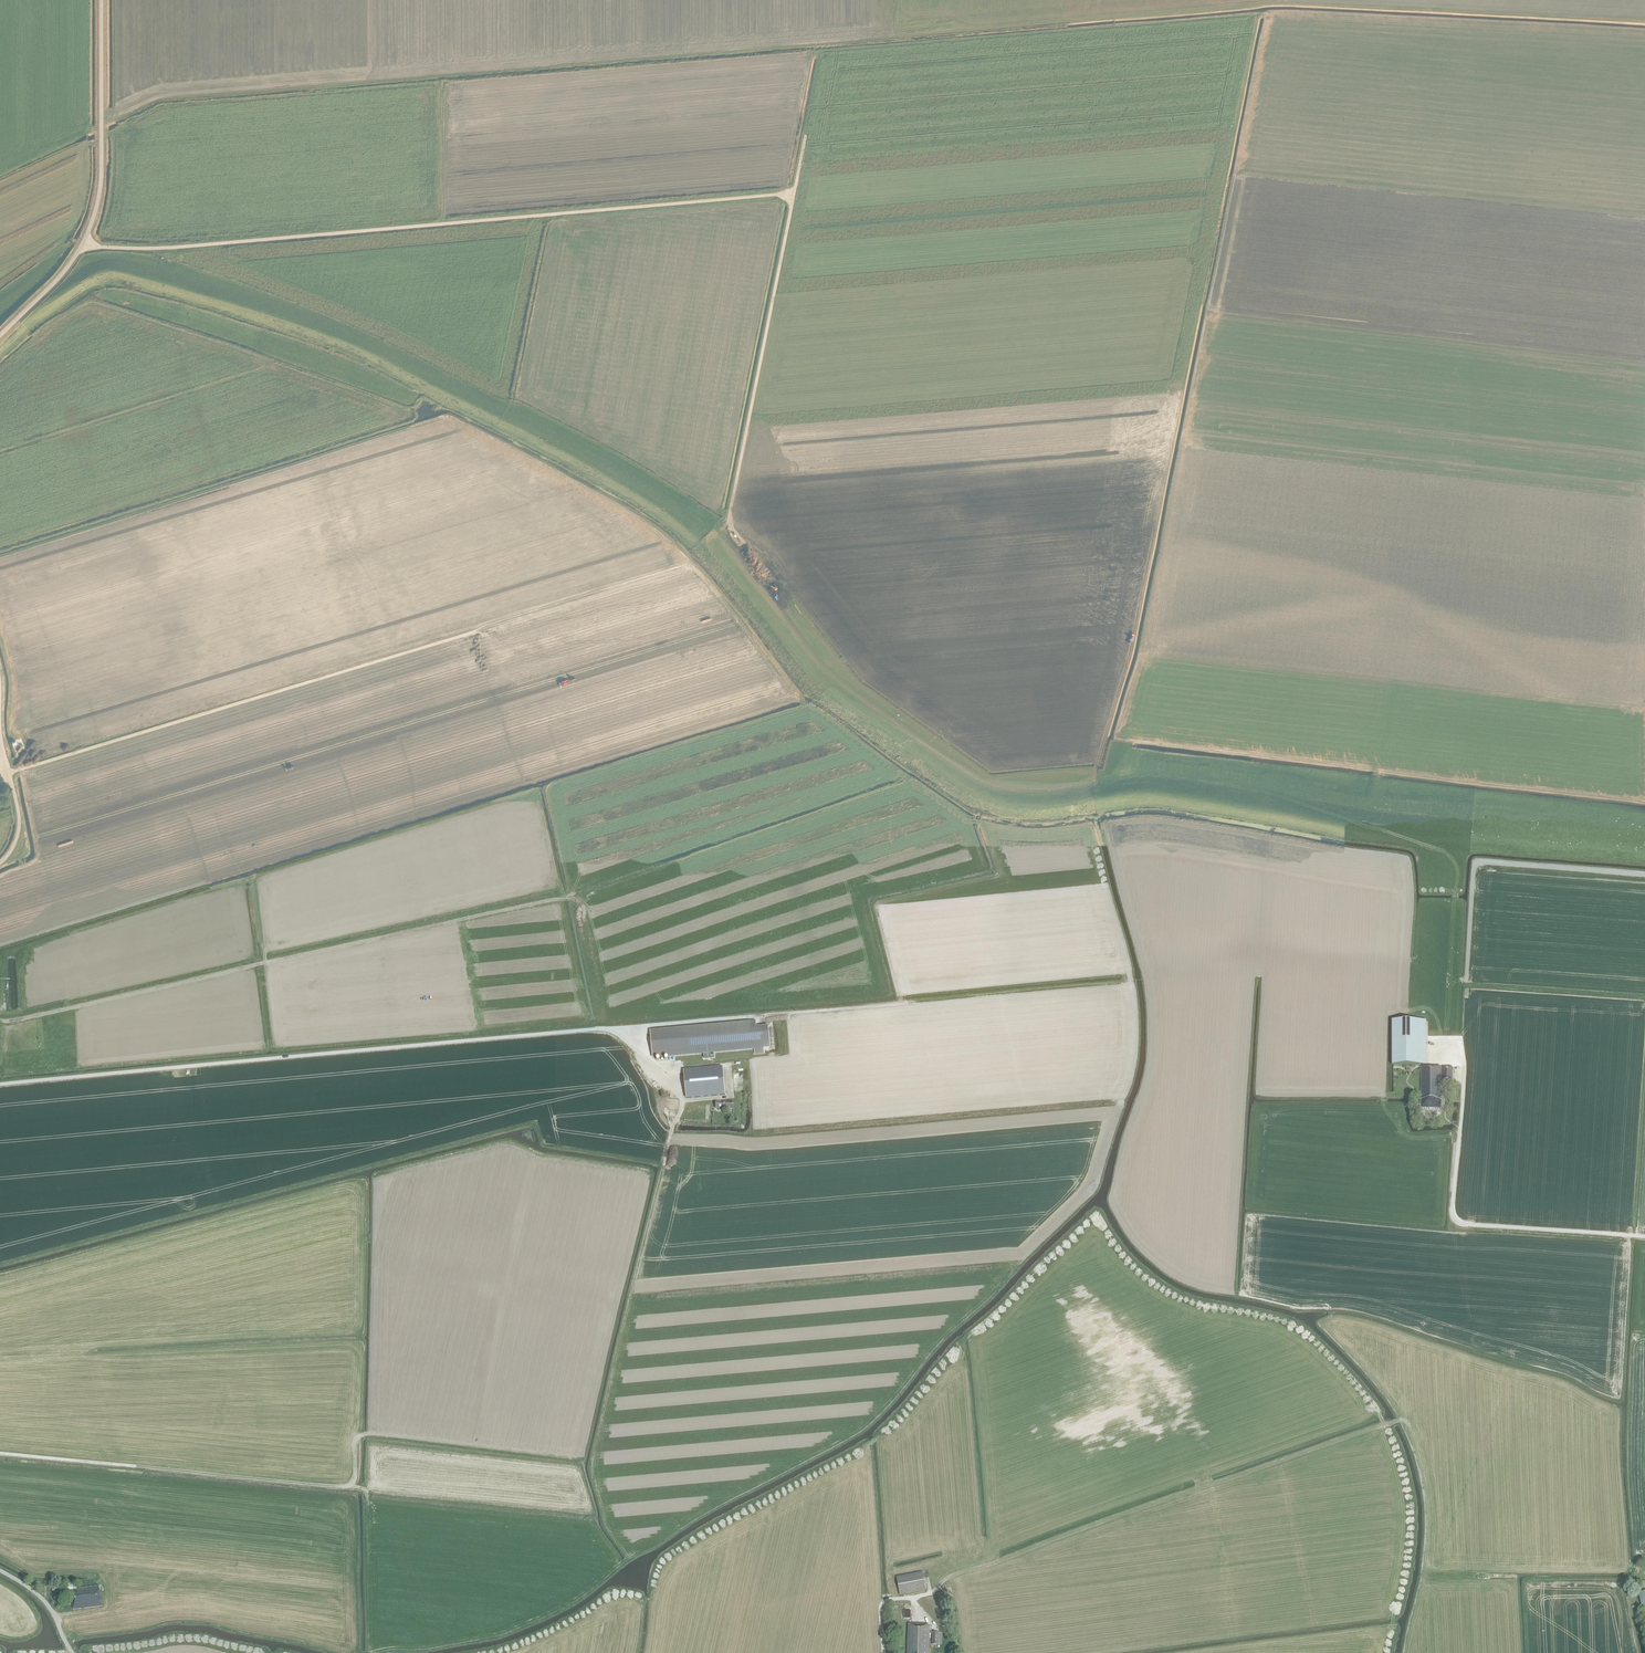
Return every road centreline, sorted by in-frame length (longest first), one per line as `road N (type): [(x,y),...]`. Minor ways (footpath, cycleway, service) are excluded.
road 1 (track): [(83,243),(171,247),(794,193)]
road 2 (track): [(9,773),(477,631)]
road 3 (track): [(770,581),(729,523),(806,135)]
road 4 (unclassified): [(0,335),(61,274),(95,213),(101,0)]
road 5 (track): [(0,1453),(359,1487)]
road 6 (unclassified): [(0,863),(19,821),(0,731)]
road 7 (track): [(786,1014),(907,1003)]

